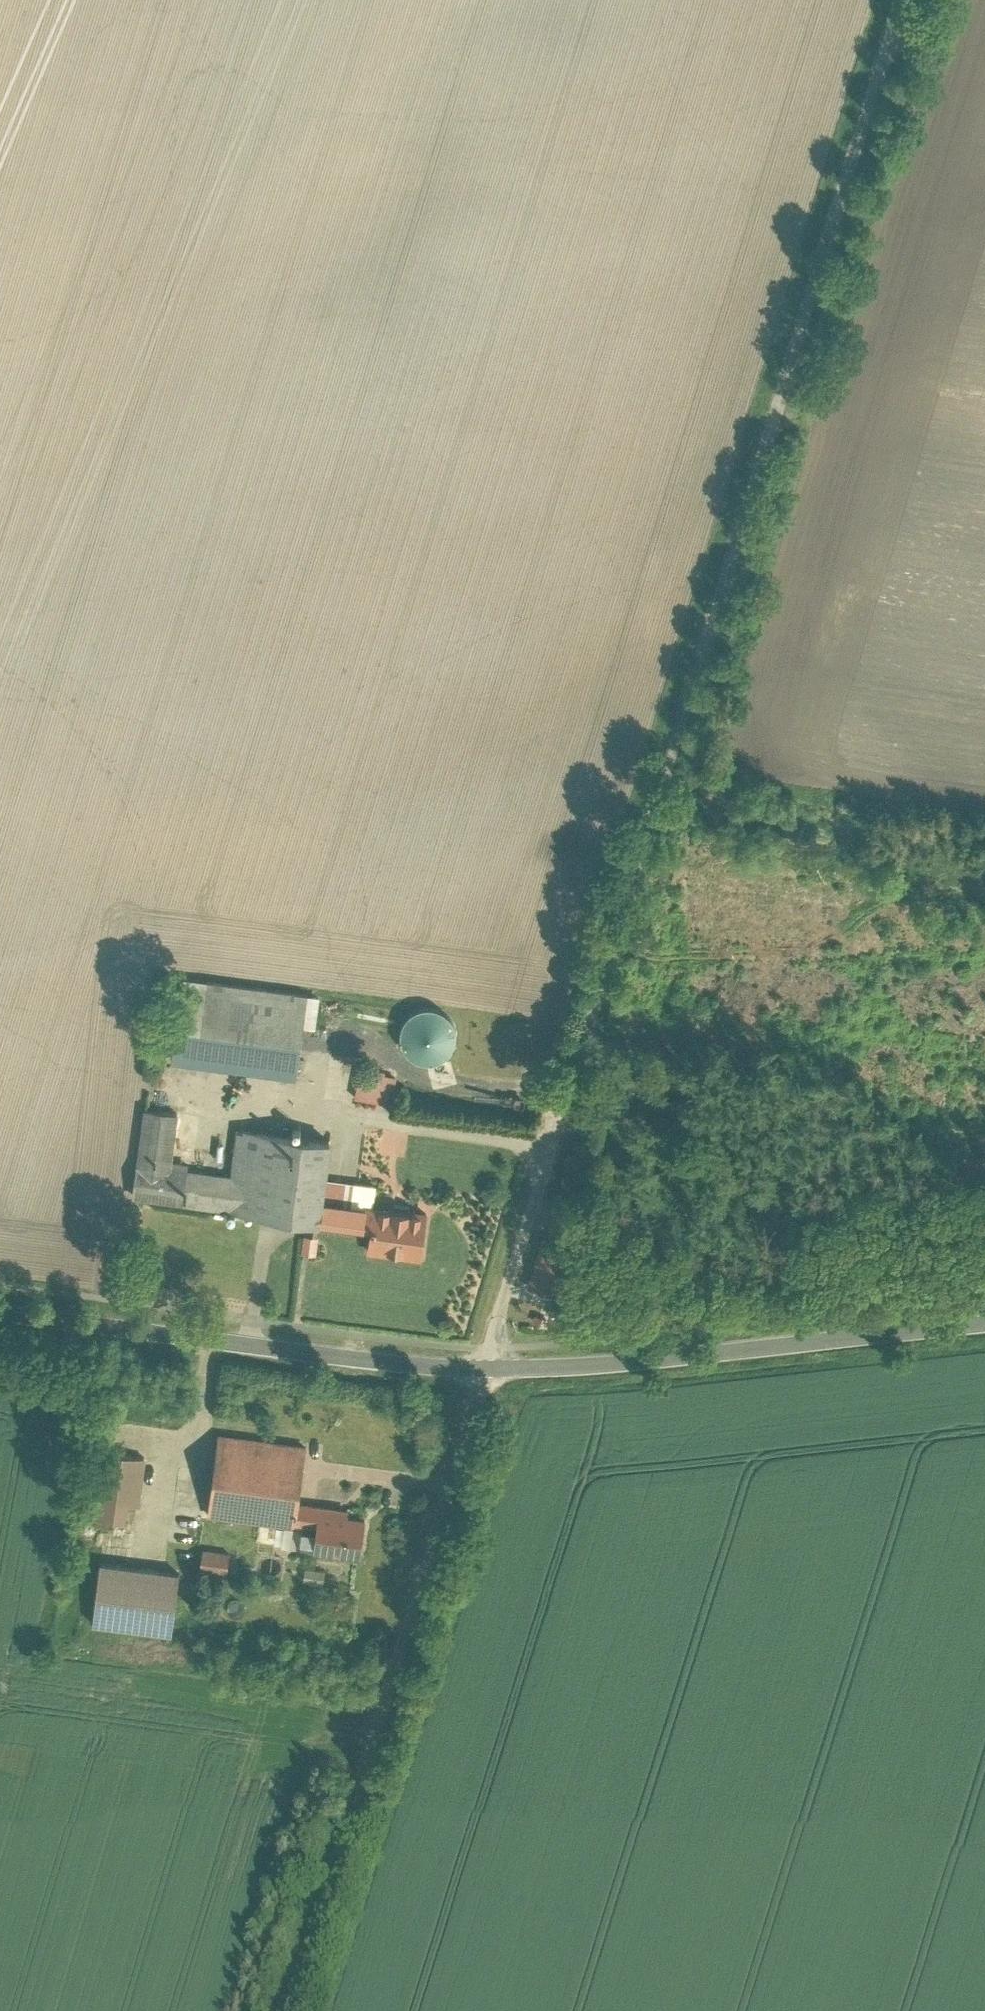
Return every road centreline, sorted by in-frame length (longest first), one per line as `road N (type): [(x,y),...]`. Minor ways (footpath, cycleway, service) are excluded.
road 1 (unclassified): [(486,1368),(901,0)]
road 2 (unclassified): [(287,2010),(486,1368)]
road 3 (tertiary): [(486,1368),(622,1364),(984,1324)]
road 4 (tertiary): [(0,1313),(486,1368)]

